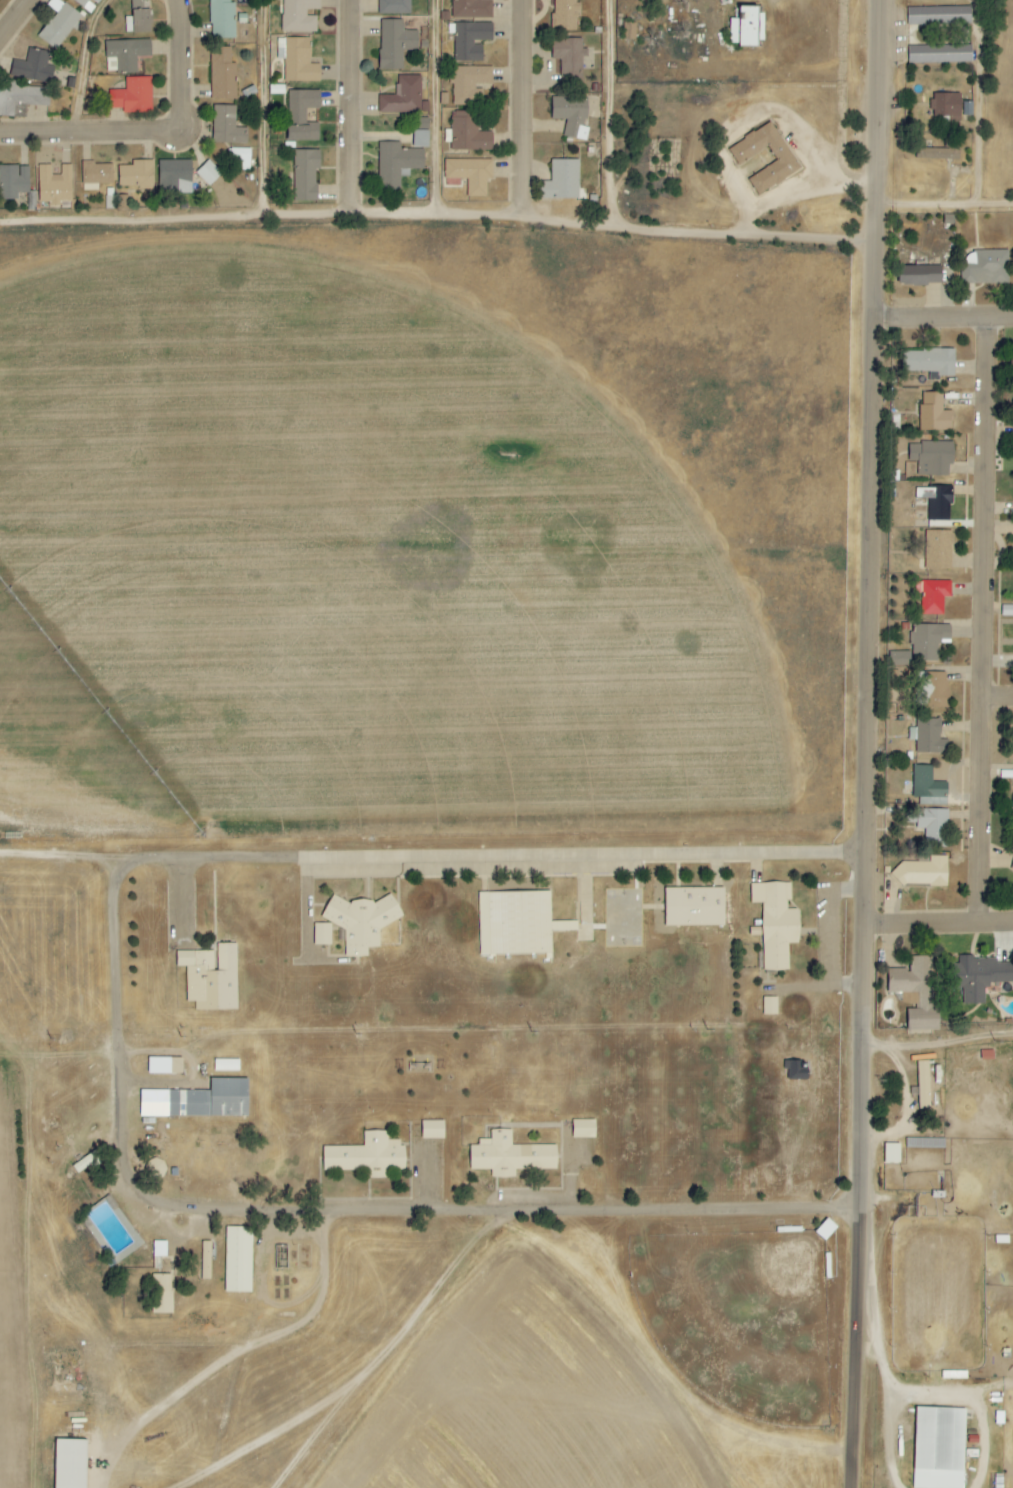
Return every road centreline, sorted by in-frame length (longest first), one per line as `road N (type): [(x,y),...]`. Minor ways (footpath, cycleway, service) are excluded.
road 1 (tertiary): [(867,1233),(891,0)]
road 2 (residential): [(122,859),(128,1196),(229,1210),(868,1211)]
road 3 (residential): [(883,249),(396,219),(0,230)]
road 4 (residential): [(878,859),(122,859)]
road 5 (residential): [(984,926),(994,318)]
road 6 (residential): [(184,0),(188,133),(0,139)]
road 7 (tertiary): [(856,1487),(867,1233)]
road 8 (residential): [(525,223),(524,0)]
road 9 (residential): [(355,220),(358,0)]
road 10 (residential): [(876,929),(1012,925)]
road 11 (residential): [(1012,318),(882,318)]
road 12 (residential): [(122,859),(0,857)]

